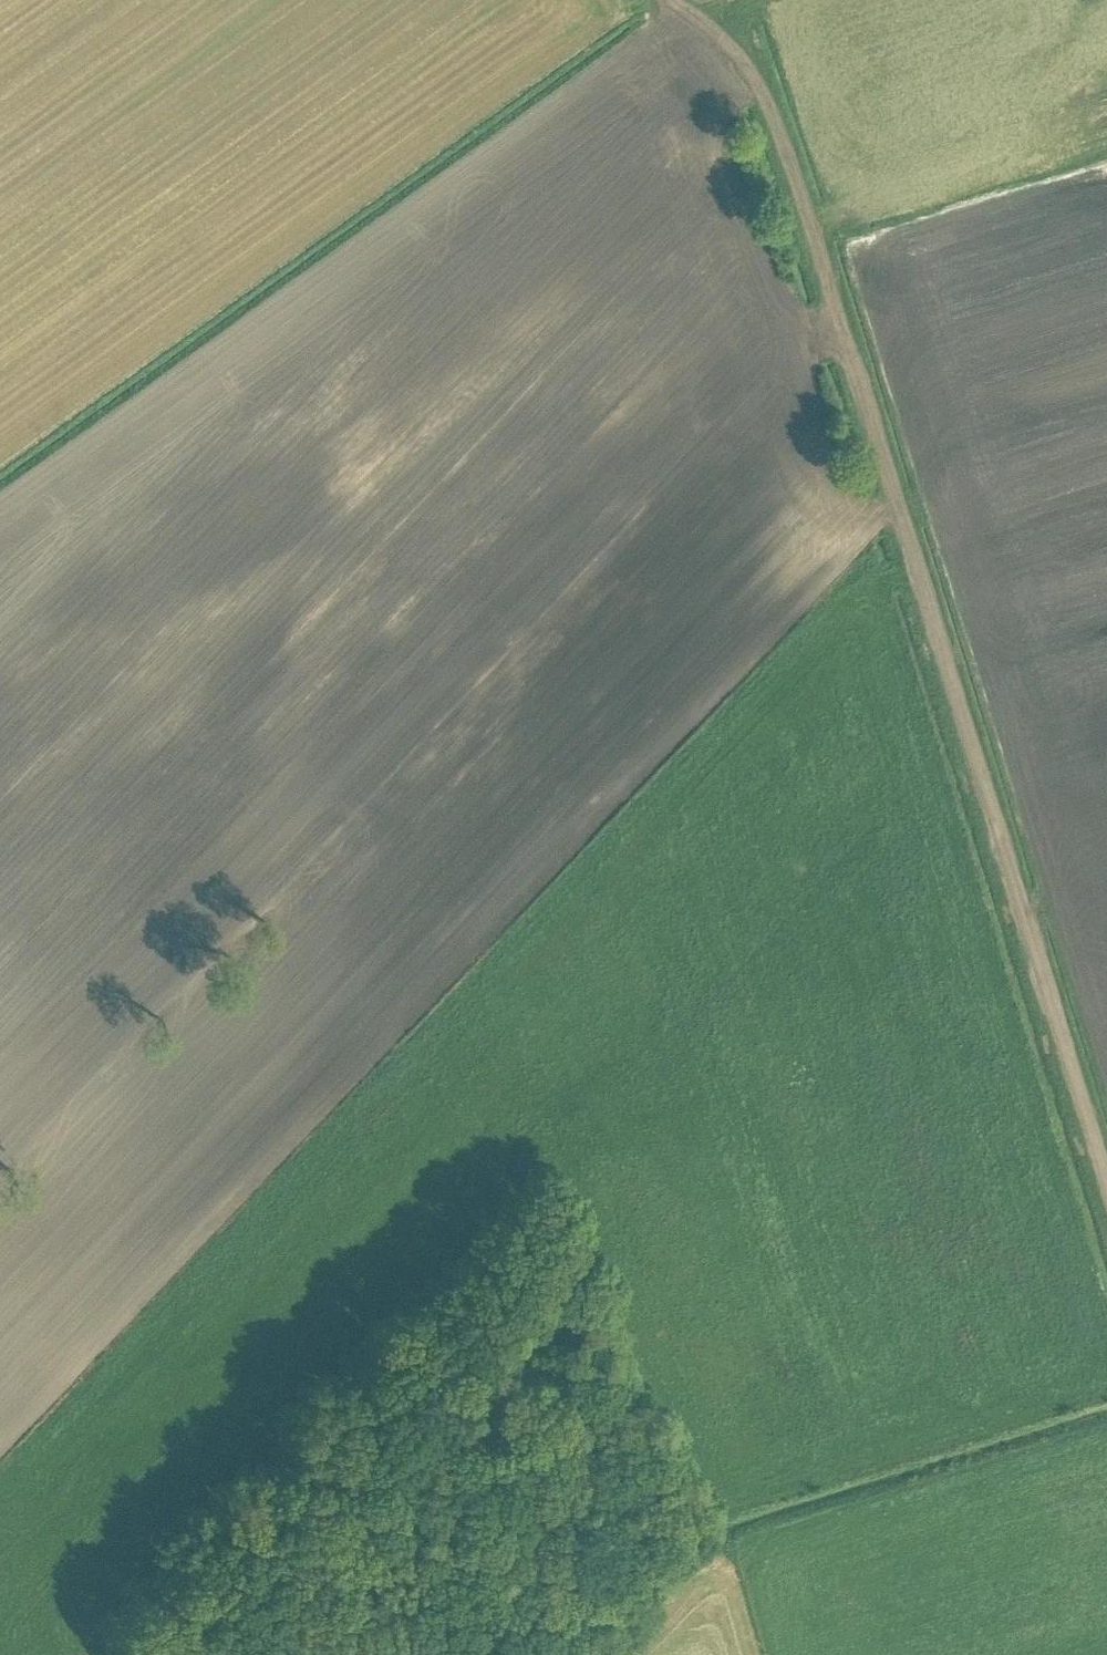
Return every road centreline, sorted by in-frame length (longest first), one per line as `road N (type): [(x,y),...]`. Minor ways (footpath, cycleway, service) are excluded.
road 1 (track): [(1106,1183),(795,182),(757,79),(677,0)]

